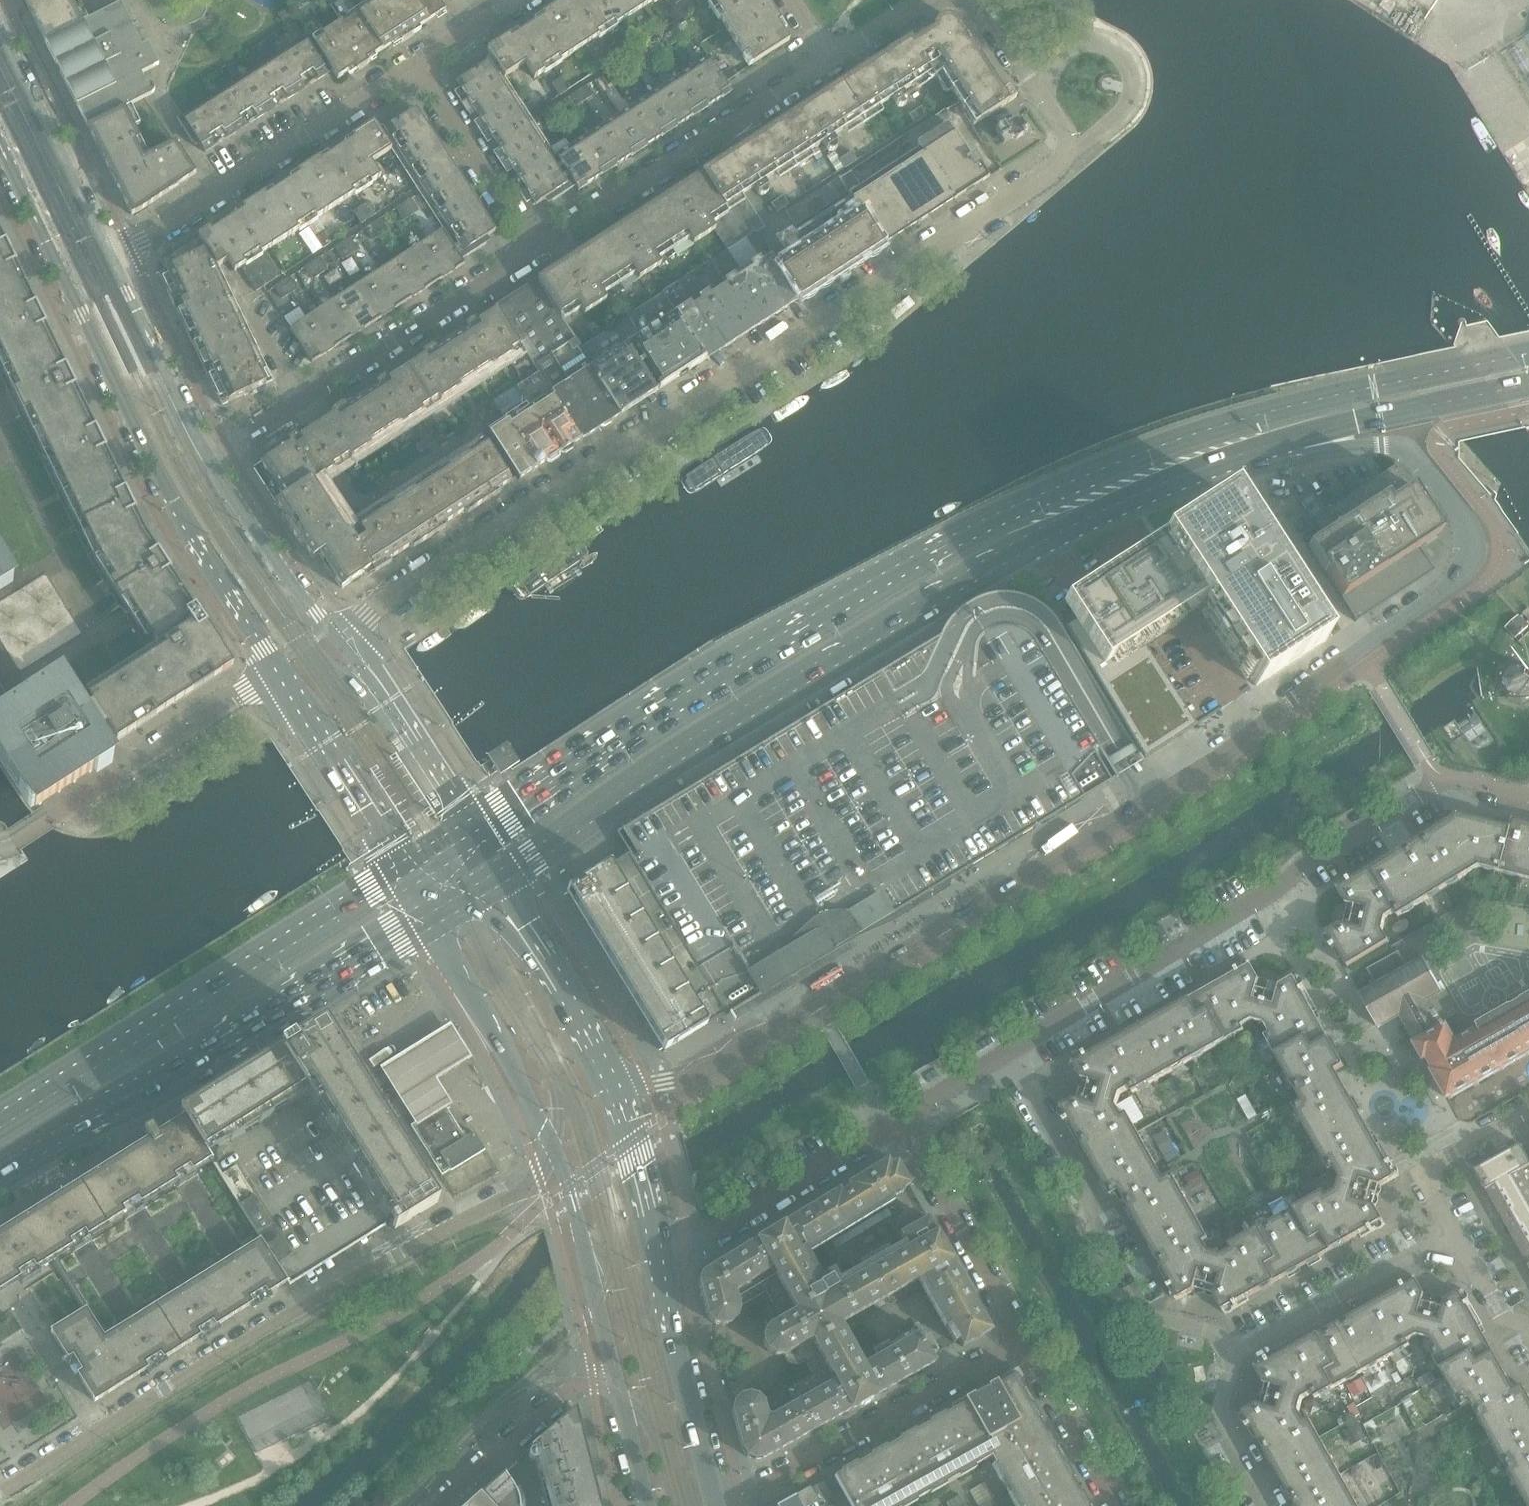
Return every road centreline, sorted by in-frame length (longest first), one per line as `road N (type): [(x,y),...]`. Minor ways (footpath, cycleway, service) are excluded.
road 1 (residential): [(1381,445),(1413,452),(1468,520),(1477,551),(1465,576),(1202,767),(706,1069),(670,1083),(611,1083)]
road 2 (secondary): [(1528,354),(1239,420),(996,514),(844,590),(465,829)]
road 3 (secondary): [(496,880),(706,737),(977,576),(1133,496),(1300,436)]
road 4 (residential): [(335,637),(1054,171),(1068,145)]
road 5 (residential): [(550,1145),(525,1188),(263,1329),(0,1491)]
road 6 (residential): [(1006,1052),(1449,777),(1528,796)]
road 7 (secondary): [(0,1165),(179,1077),(432,919)]
road 8 (secondary): [(403,868),(0,1126)]
road 9 (secondary): [(69,287),(160,475),(282,667)]
road 10 (residential): [(1234,1353),(1222,1334),(1136,1313),(1086,1221),(1089,1205),(1006,1052)]
road 11 (residential): [(206,453),(536,255)]
road 12 (residential): [(417,65),(112,259)]
road 13 (residential): [(536,255),(833,65)]
road 14 (residential): [(723,1505),(1022,1340)]
road 15 (residential): [(658,1261),(898,1117)]
road 16 (residential): [(898,1117),(1022,1340)]
road 17 (secondary): [(432,919),(550,1145)]
road 18 (secondary): [(112,259),(0,34)]
road 19 (residential): [(1234,1353),(1453,1230)]
road 20 (secondary): [(716,1505),(658,1261)]
road 21 (secondary): [(550,1145),(616,1378)]
road 22 (secondary): [(282,667),(403,868)]
road 23 (secondary): [(1300,436),(1528,385)]
road 24 (secondary): [(611,1083),(496,880)]
road 25 (secondary): [(465,829),(335,637)]
road 26 (secondary): [(335,637),(206,453)]
road 27 (residential): [(436,1505),(567,1391),(616,1378)]
road 28 (residential): [(536,255),(417,65)]
road 29 (secondary): [(206,453),(112,259)]
road 30 (residential): [(121,769),(282,667)]
road 31 (residential): [(1453,1230),(1421,1171),(1528,1110)]
road 32 (residential): [(1022,1340),(1116,1505)]
road 33 (secondary): [(658,1261),(611,1083)]
road 34 (residential): [(976,0),(1064,127),(1068,145)]
road 35 (secondary): [(0,129),(69,287)]
road 36 (residential): [(1273,1505),(1218,1407),(1234,1353)]
road 37 (secondary): [(616,1378),(647,1505)]
road 38 (residential): [(1528,1328),(1500,1314),(1453,1230)]
road 39 (residential): [(898,1117),(1006,1052)]
road 40 (residential): [(522,0),(417,65)]

